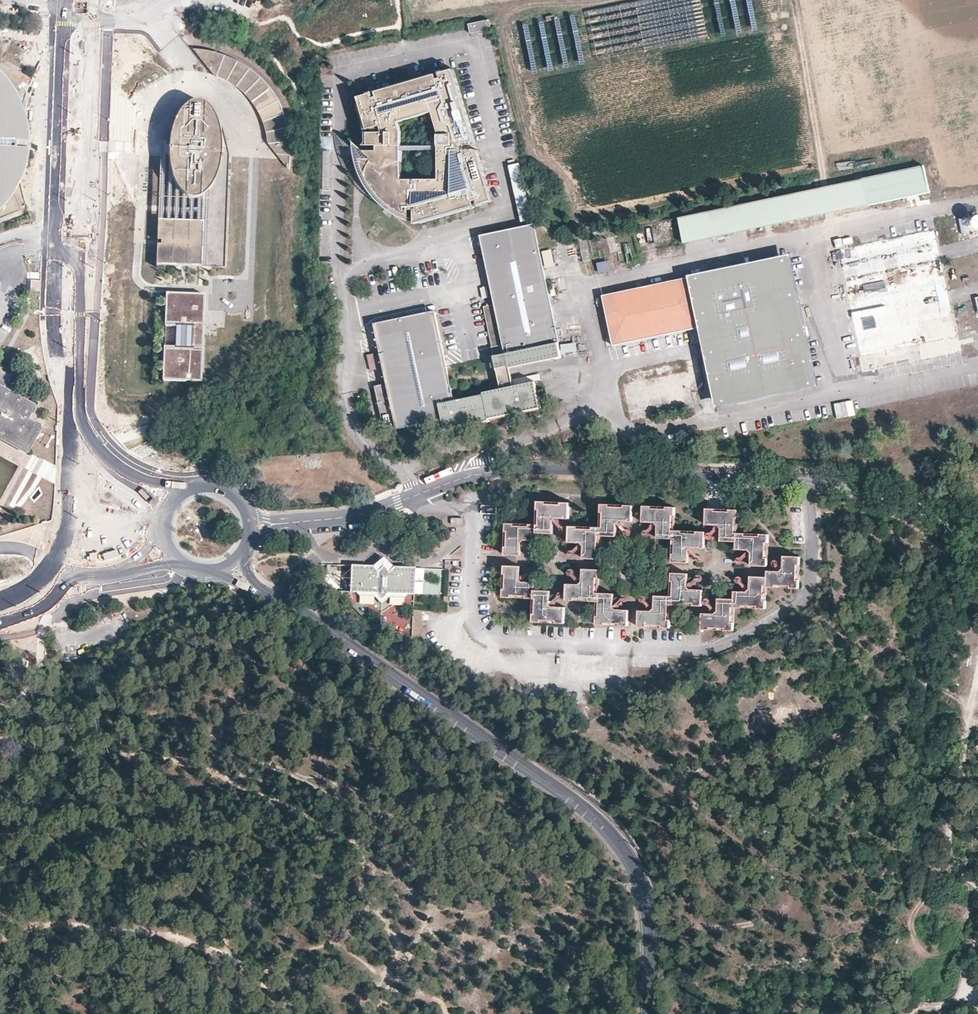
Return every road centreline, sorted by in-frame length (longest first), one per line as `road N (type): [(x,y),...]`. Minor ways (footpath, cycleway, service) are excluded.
road 1 (unclassified): [(977,534),(808,482),(531,464),(355,518),(281,523)]
road 2 (residential): [(257,587),(600,820),(644,887),(653,926),(649,1013)]
road 3 (tertiary): [(64,7),(54,345),(75,409),(125,474)]
road 4 (track): [(797,0),(824,181),(937,157),(946,215)]
road 5 (track): [(977,888),(943,861),(933,832),(945,754),(977,666)]
road 6 (tertiary): [(0,589),(121,573)]

